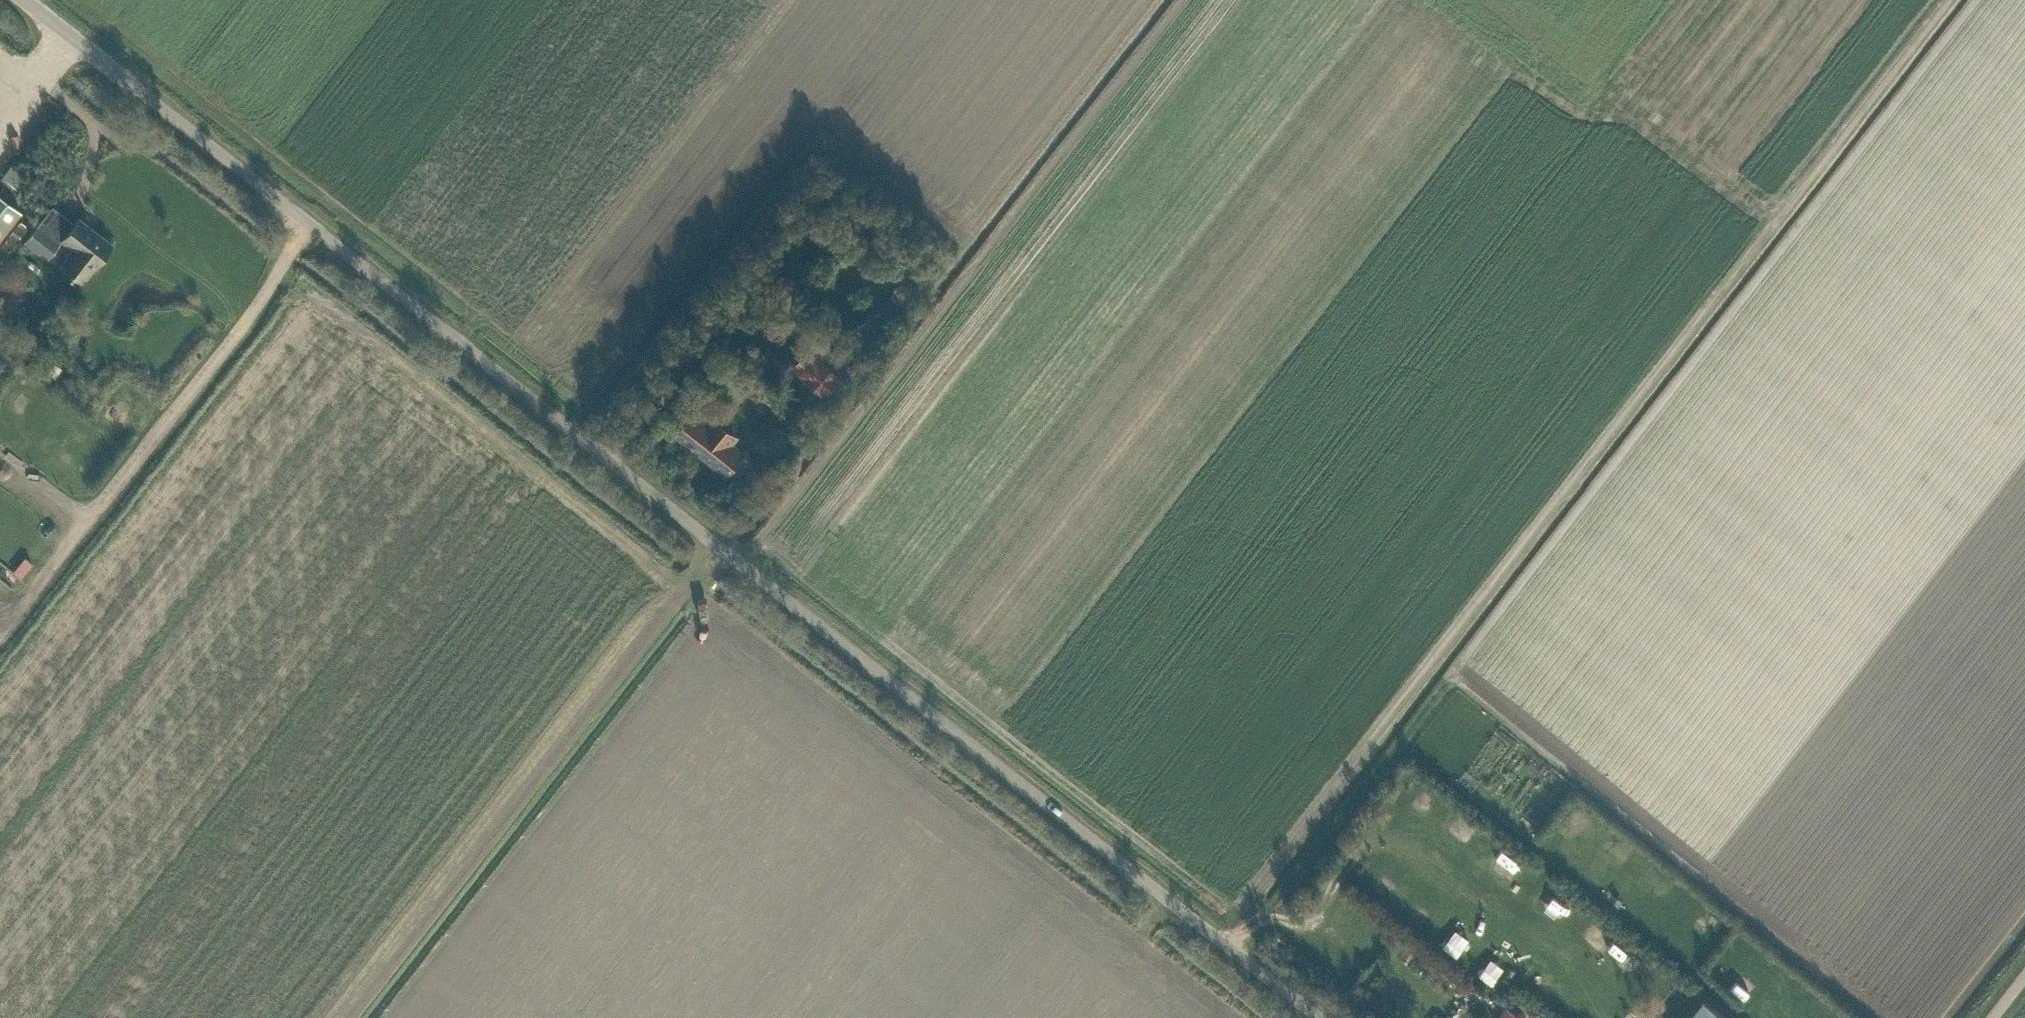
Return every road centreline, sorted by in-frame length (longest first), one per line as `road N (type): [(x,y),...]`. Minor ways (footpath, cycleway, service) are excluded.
road 1 (unclassified): [(1313,1017),(14,0)]
road 2 (track): [(386,1017),(706,611),(1226,1017)]
road 3 (track): [(280,264),(706,611)]

